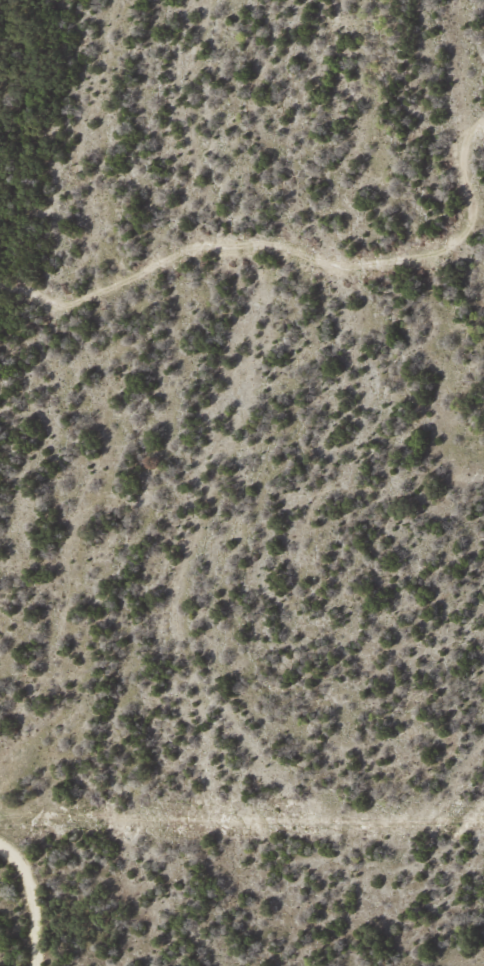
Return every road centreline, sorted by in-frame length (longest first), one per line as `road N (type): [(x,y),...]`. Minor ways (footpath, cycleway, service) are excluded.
road 1 (residential): [(483,115),(416,238),(297,248),(119,312),(0,312)]

